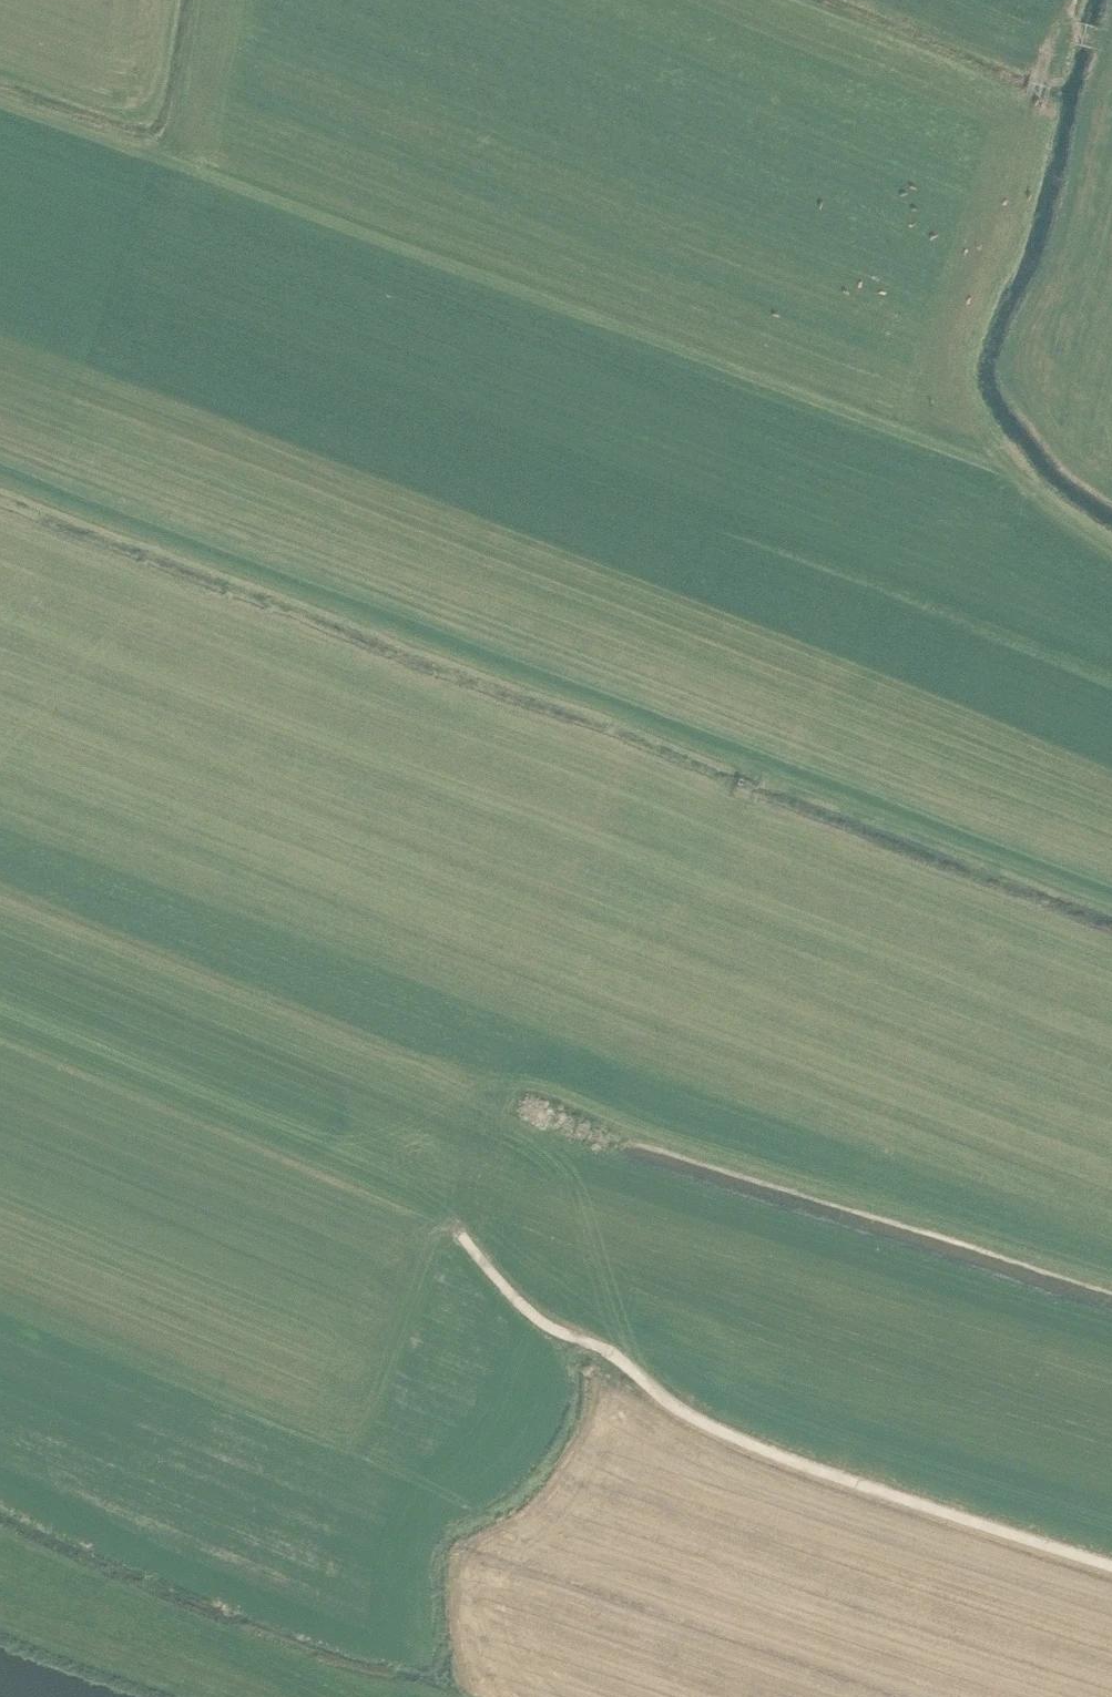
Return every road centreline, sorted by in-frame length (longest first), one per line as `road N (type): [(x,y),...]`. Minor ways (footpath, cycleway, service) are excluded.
road 1 (track): [(464,1238),(526,1308),(613,1352),(682,1412),(714,1430),(803,1467),(1111,1565)]

